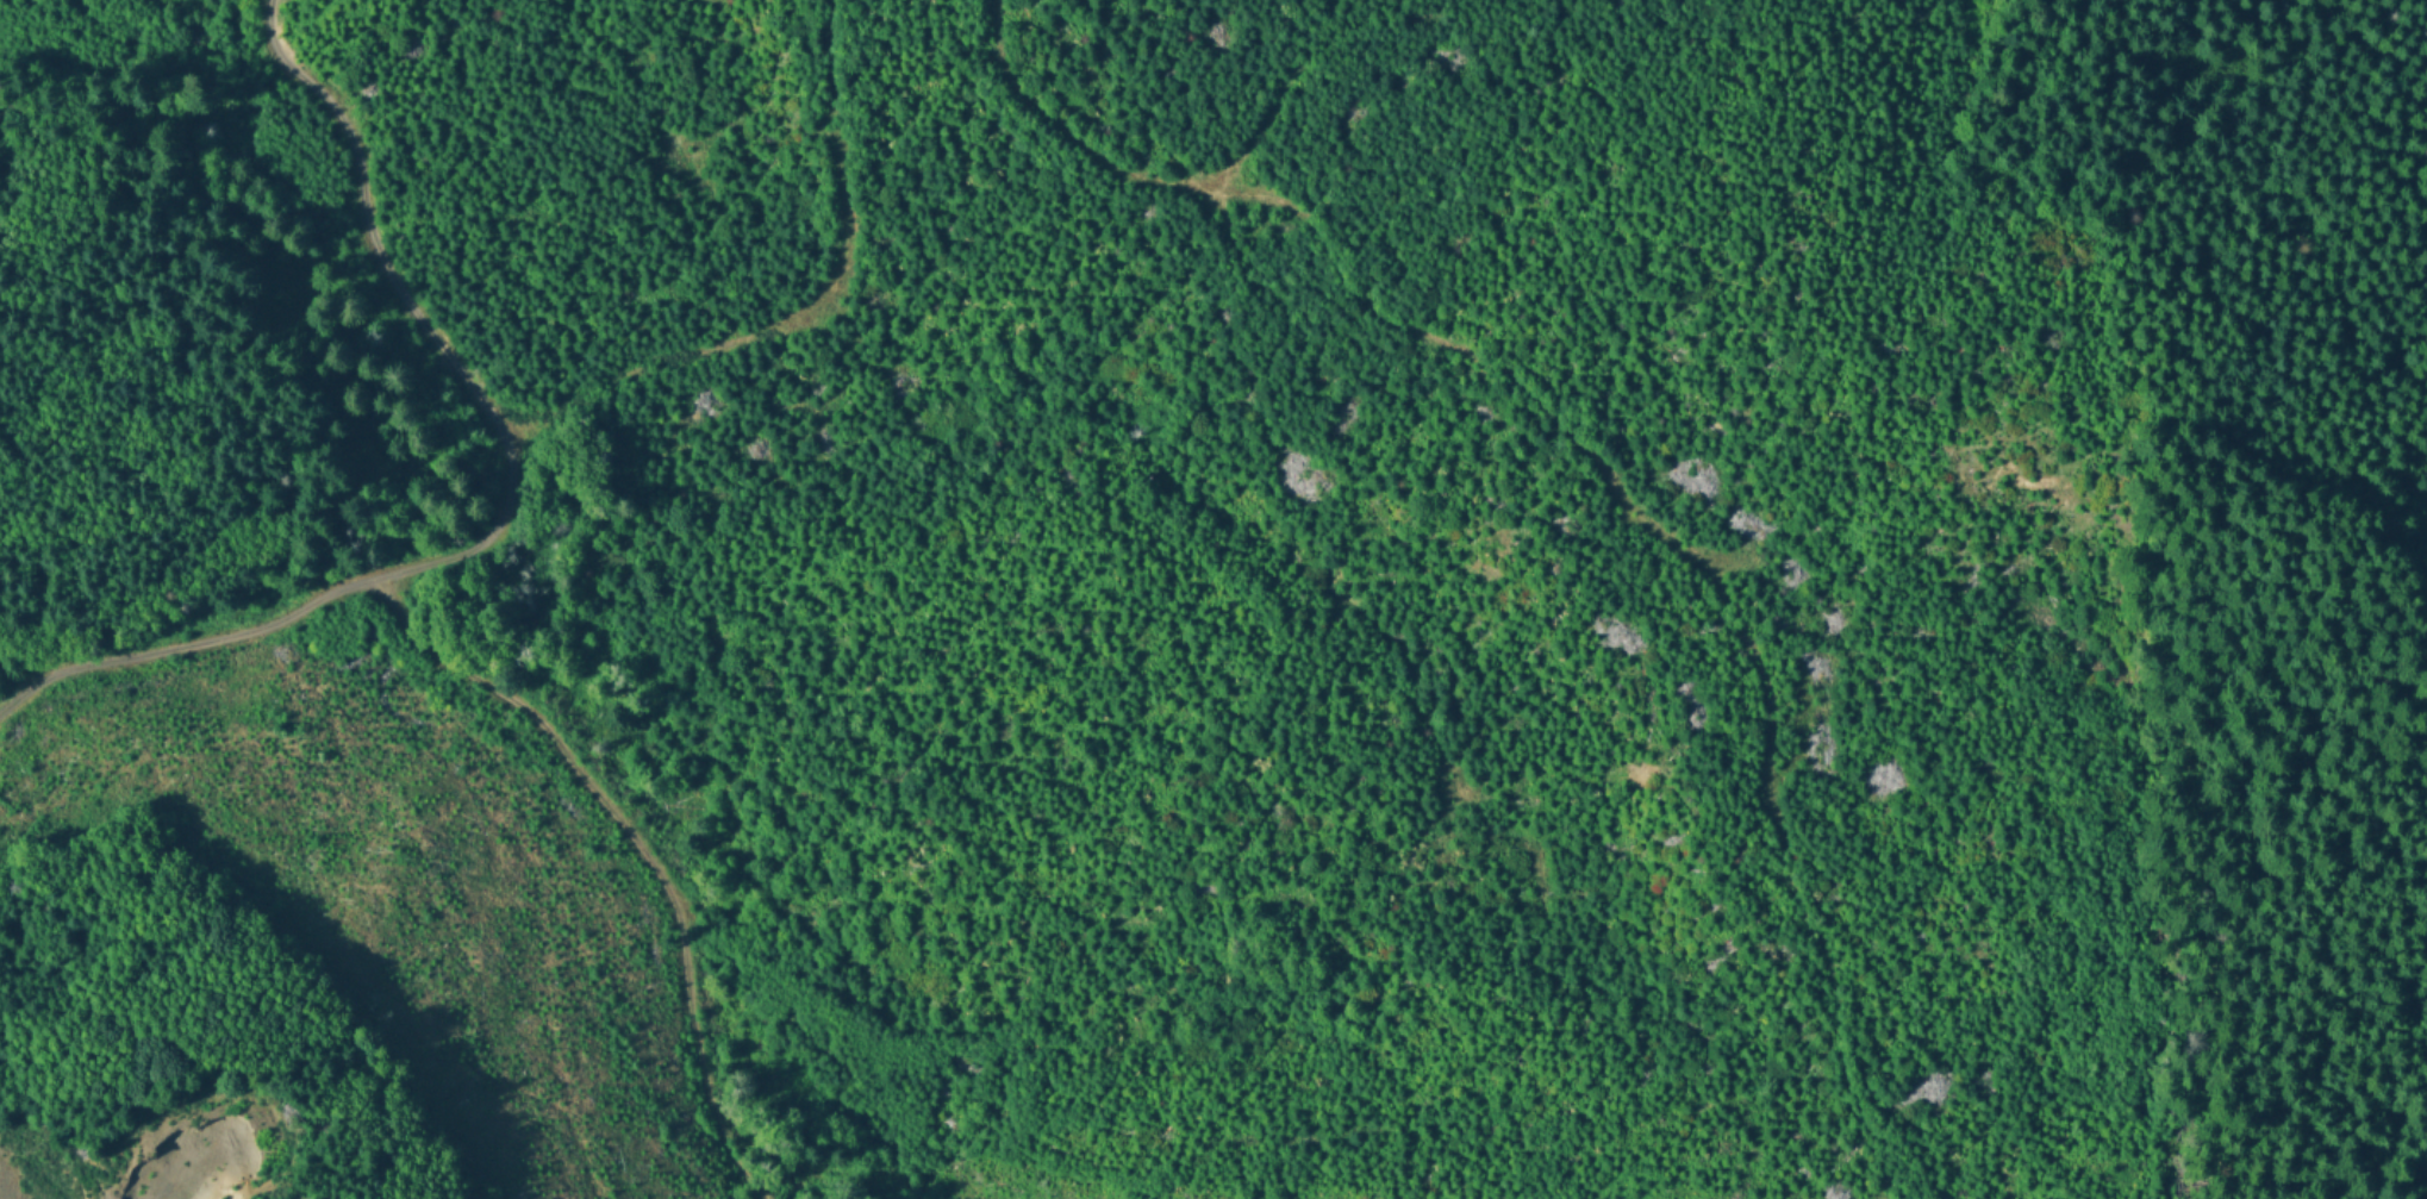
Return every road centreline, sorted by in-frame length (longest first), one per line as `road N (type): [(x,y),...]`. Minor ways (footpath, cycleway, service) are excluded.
road 1 (track): [(0,733),(96,685),(431,554),(467,502),(460,437),(380,335),(270,73),(270,0)]

